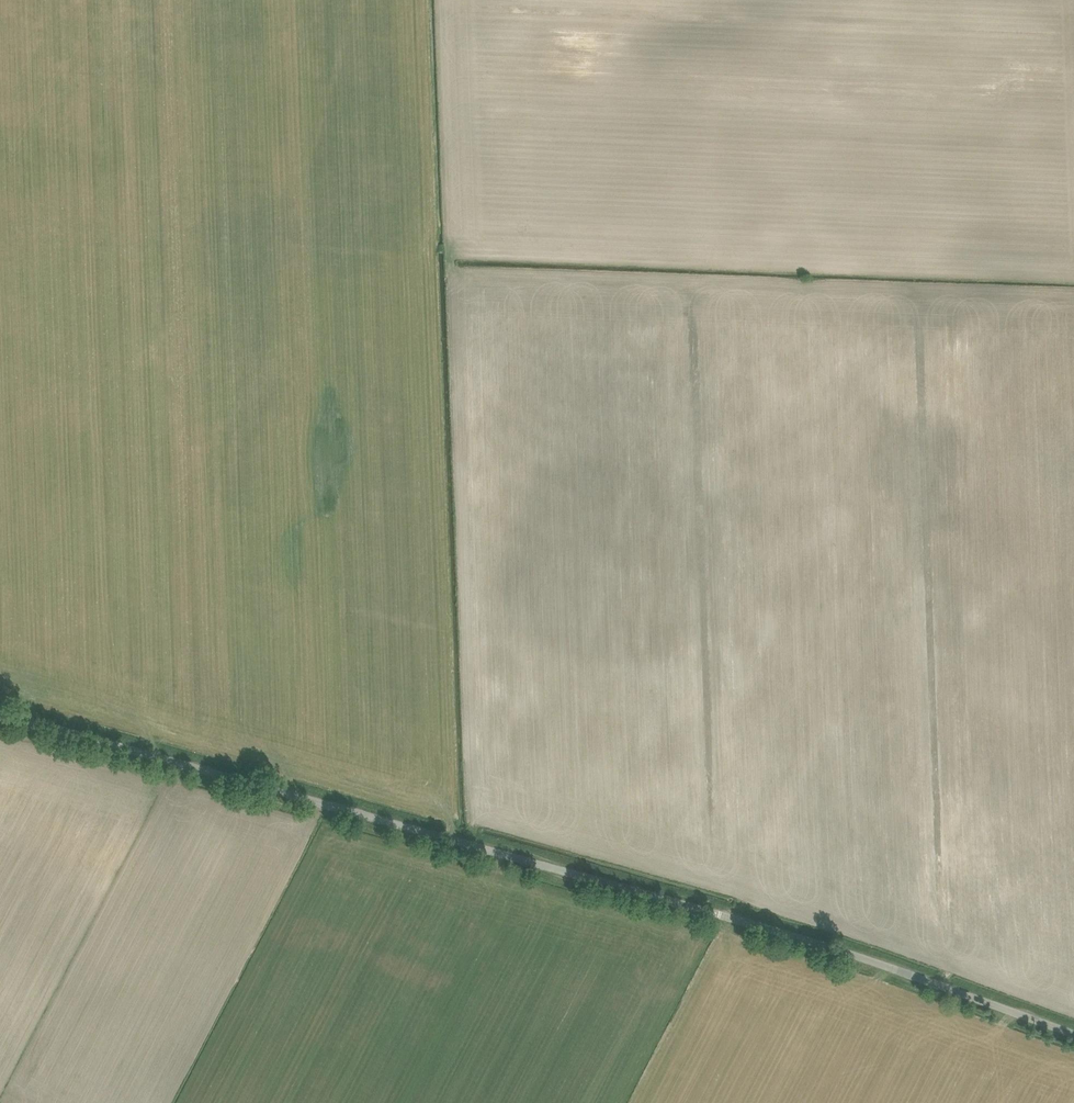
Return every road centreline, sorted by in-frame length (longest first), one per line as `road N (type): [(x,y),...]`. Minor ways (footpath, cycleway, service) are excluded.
road 1 (unclassified): [(1073,1034),(816,943),(0,713)]

